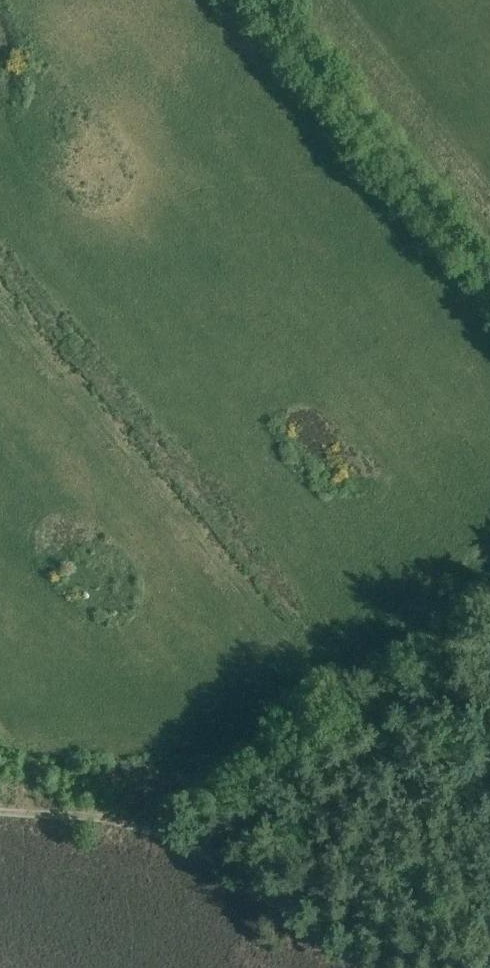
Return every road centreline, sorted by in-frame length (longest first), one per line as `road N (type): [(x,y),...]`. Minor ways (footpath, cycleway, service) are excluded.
road 1 (track): [(367,967),(185,845),(98,817),(0,810)]
road 2 (track): [(489,275),(259,0)]

